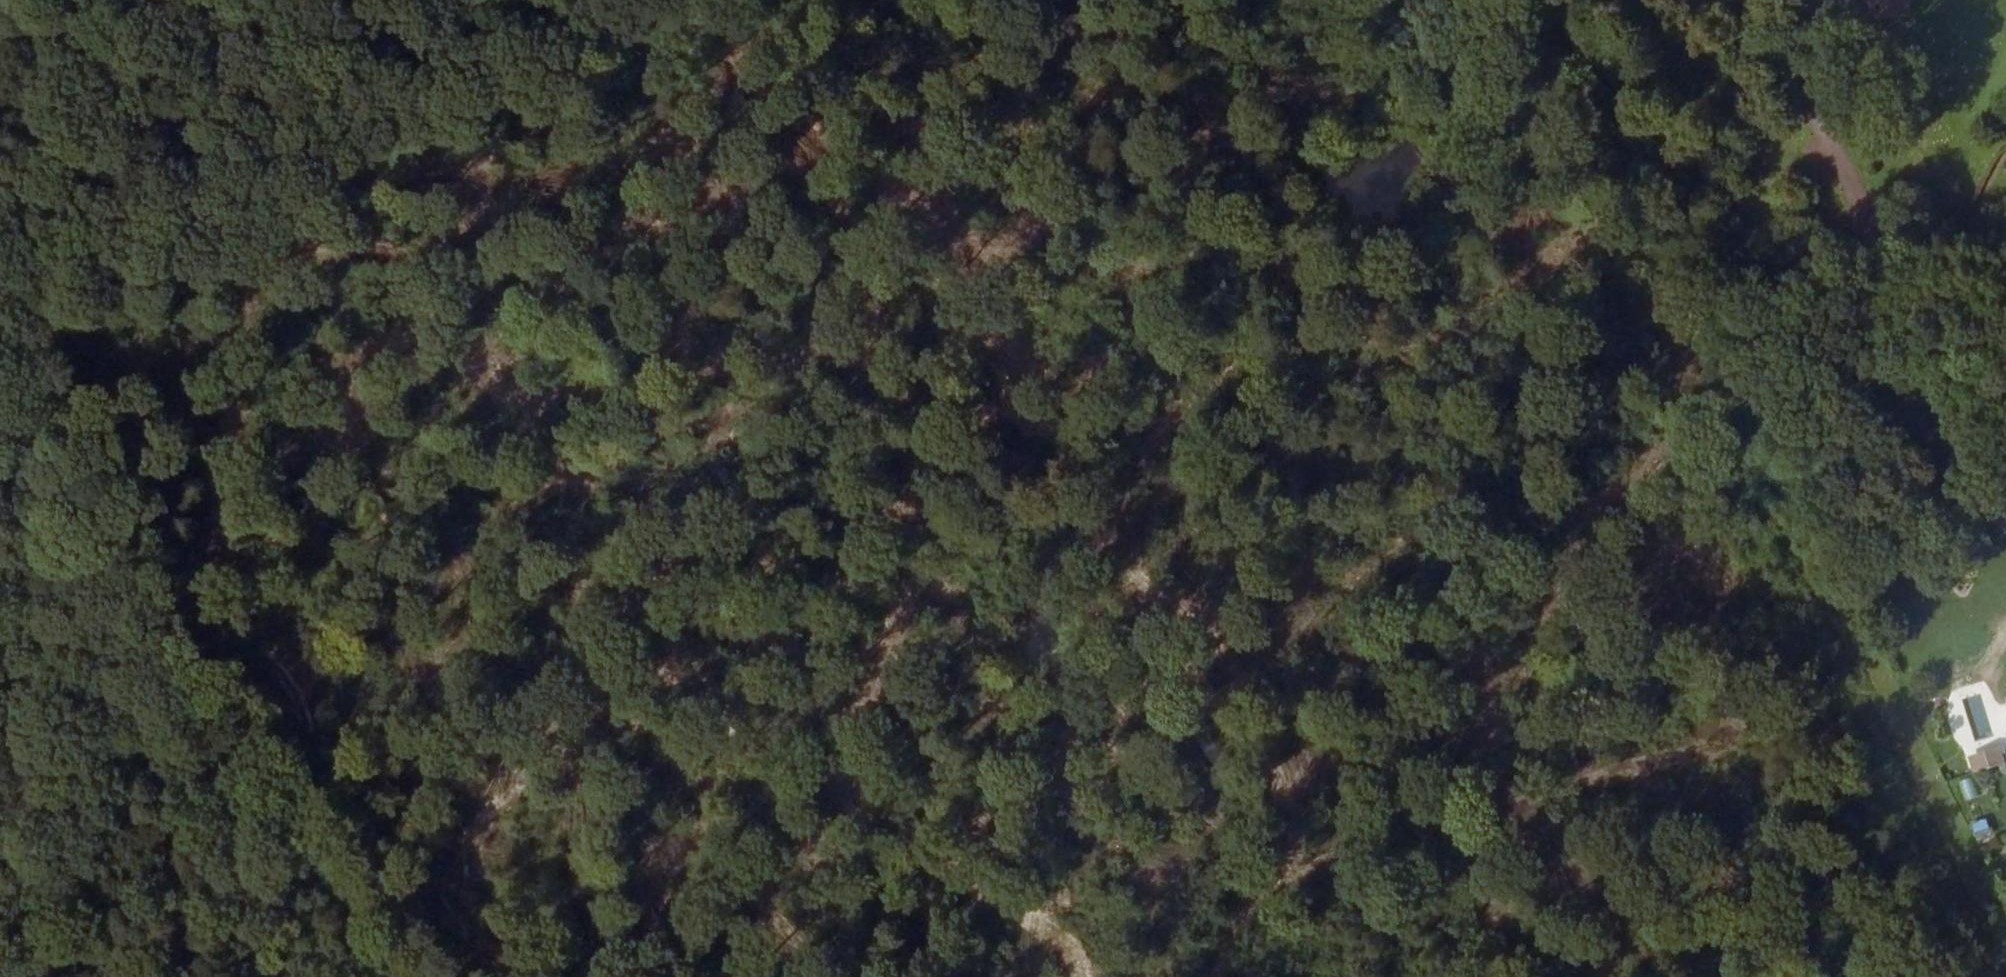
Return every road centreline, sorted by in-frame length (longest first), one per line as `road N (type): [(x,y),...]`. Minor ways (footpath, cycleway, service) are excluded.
road 1 (track): [(1485,0),(1907,427)]
road 2 (residential): [(1907,427),(2005,525)]

